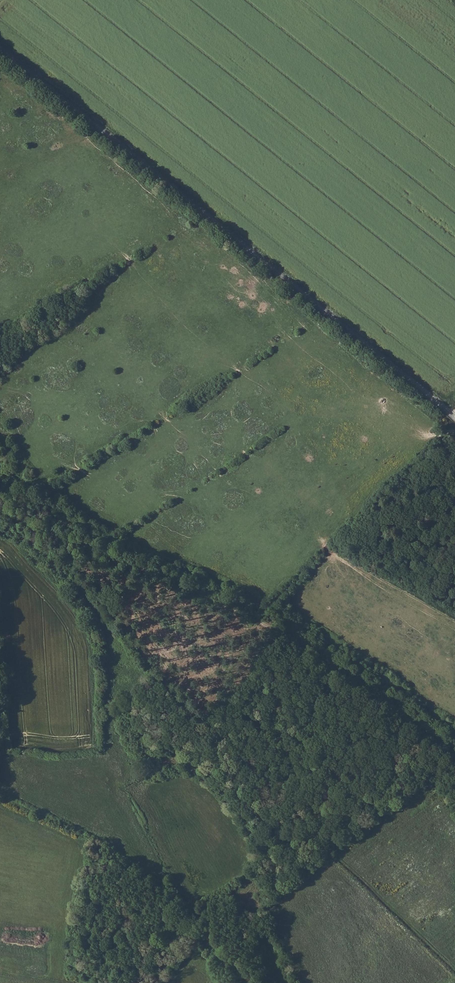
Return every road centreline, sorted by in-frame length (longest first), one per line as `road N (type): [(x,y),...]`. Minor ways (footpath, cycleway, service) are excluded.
road 1 (tertiary): [(0,48),(454,418)]

